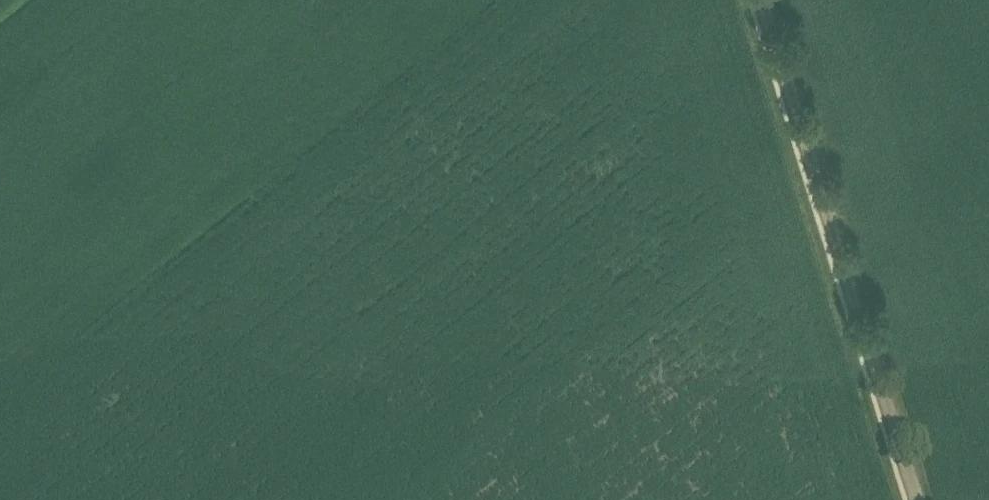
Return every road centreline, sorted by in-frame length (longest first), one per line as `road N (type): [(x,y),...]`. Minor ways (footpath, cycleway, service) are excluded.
road 1 (track): [(918,499),(763,0)]

